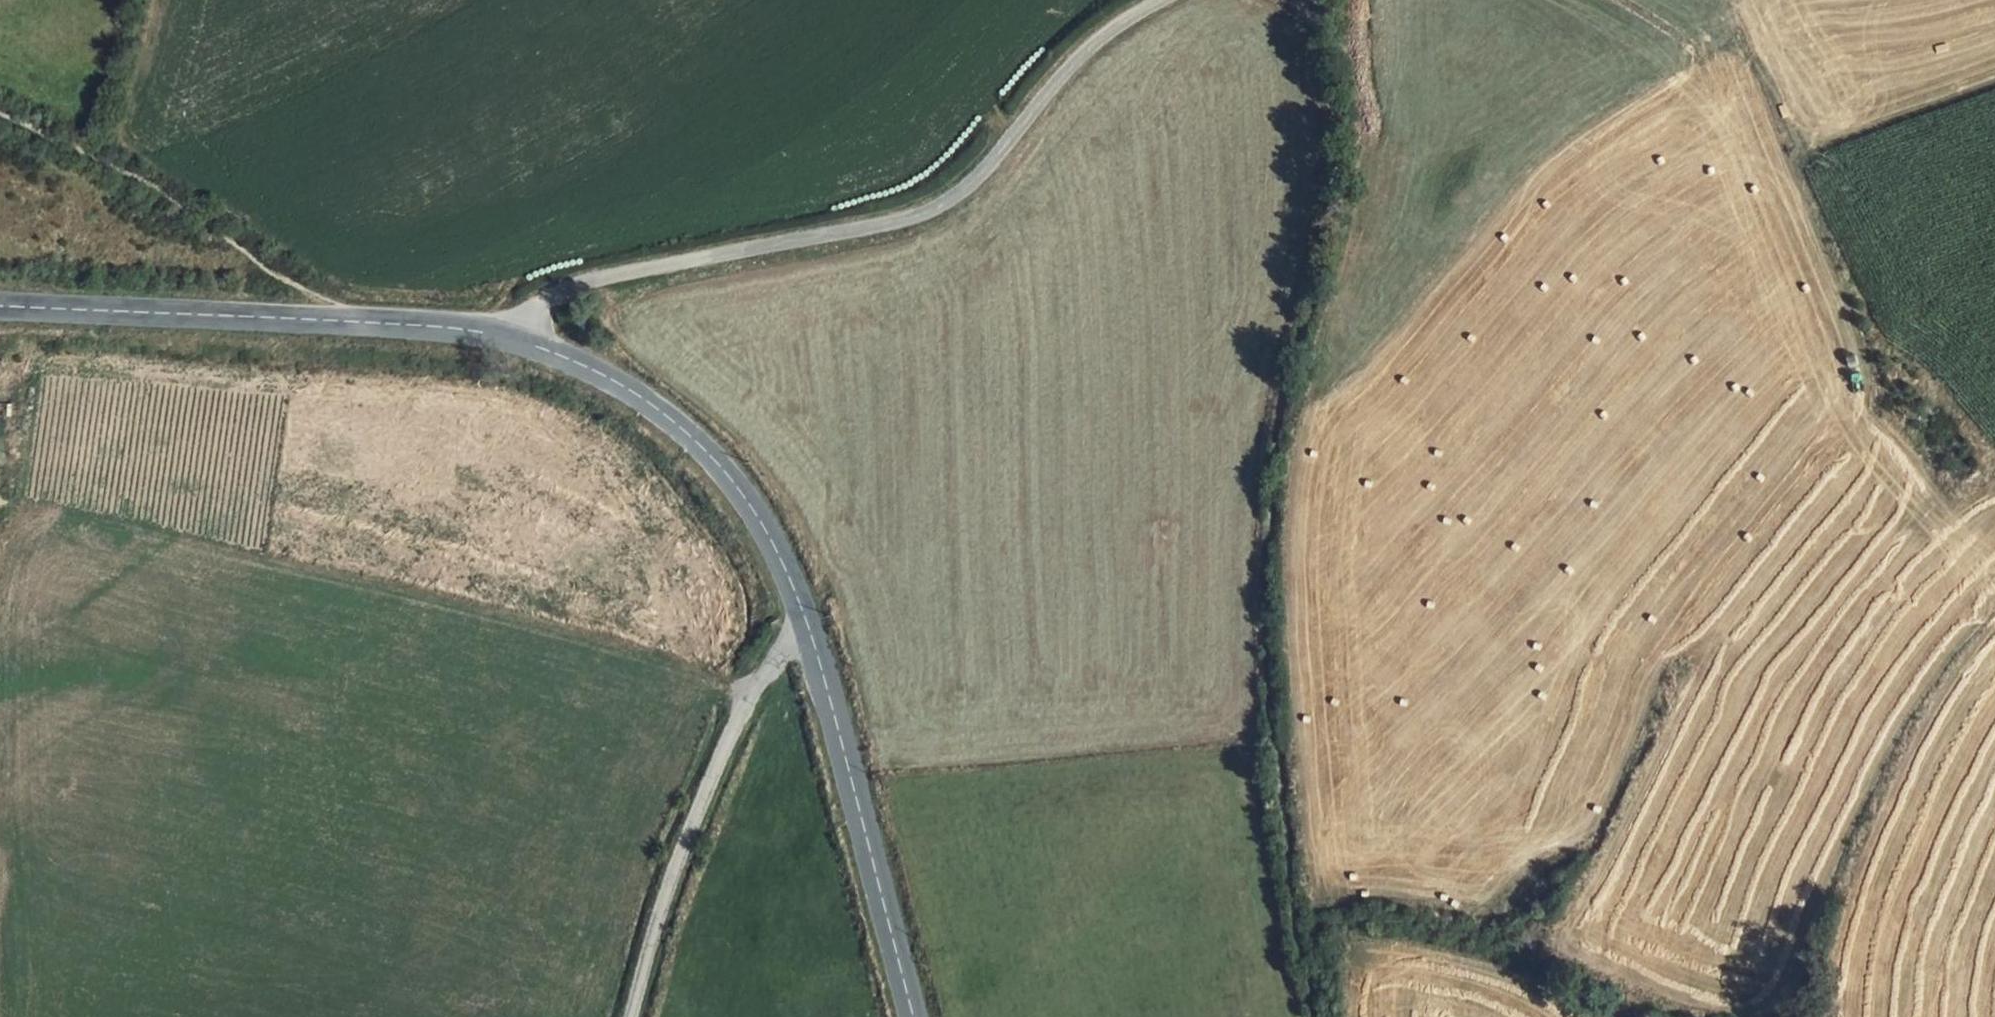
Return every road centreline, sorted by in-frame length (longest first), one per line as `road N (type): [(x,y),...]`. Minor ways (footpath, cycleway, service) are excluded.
road 1 (tertiary): [(916,1016),(810,630),(756,515),(697,442),(646,401),(516,340)]
road 2 (unclassified): [(1164,0),(1112,28),(1058,81),(992,164),(925,213),(566,287),(516,340)]
road 3 (tertiary): [(516,340),(440,327),(0,311)]

